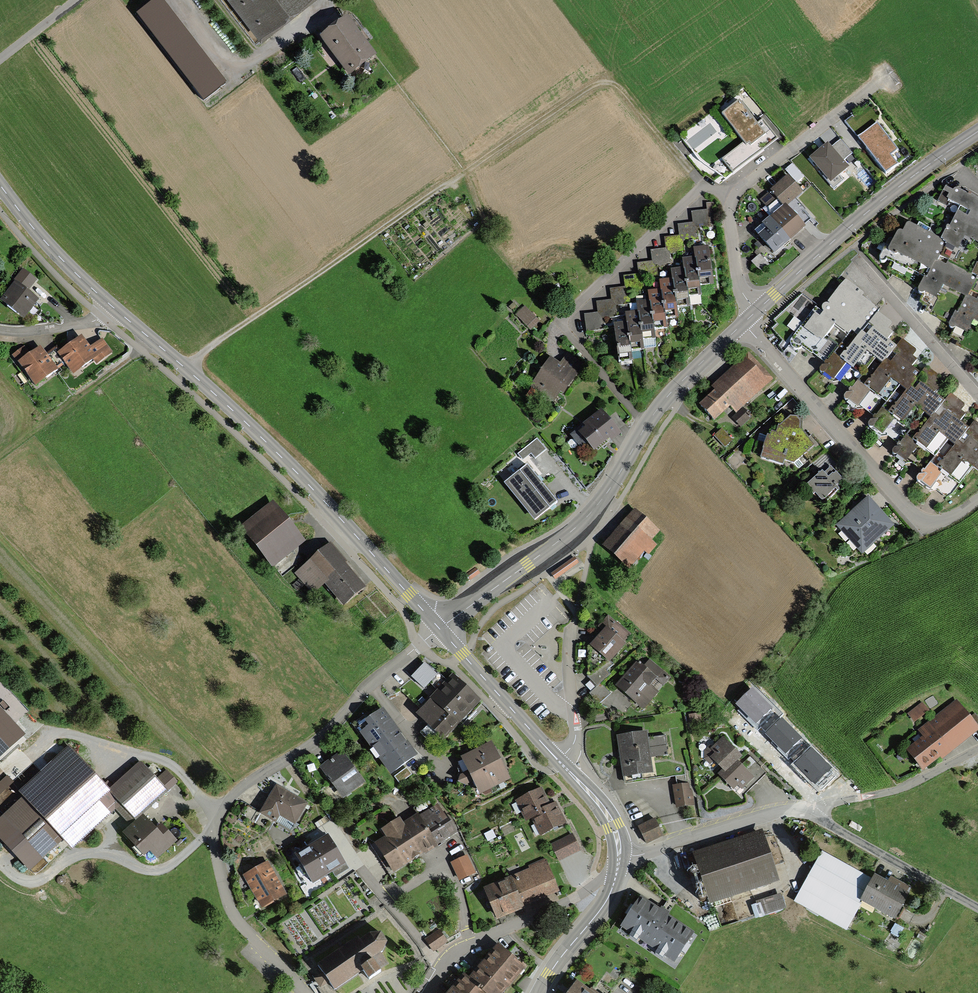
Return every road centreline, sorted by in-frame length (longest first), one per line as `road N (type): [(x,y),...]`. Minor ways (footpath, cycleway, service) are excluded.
road 1 (track): [(702,185),(626,98),(592,88),(186,369)]
road 2 (residential): [(304,992),(231,918),(210,830),(252,777),(333,725),(440,629)]
road 3 (tertiary): [(440,629),(283,460),(111,305)]
road 4 (tertiary): [(440,629),(594,510),(665,400),(738,328)]
road 5 (residential): [(738,328),(916,514),(932,524),(977,498)]
road 6 (tertiary): [(619,855),(603,809),(440,629)]
road 7 (tertiary): [(757,311),(842,233),(977,132)]
road 8 (track): [(218,815),(171,765),(75,736),(46,738),(0,776)]
road 9 (track): [(0,833),(38,871),(51,872),(81,855),(161,870),(210,830)]
road 10 (residential): [(730,194),(702,185),(574,313)]
road 11 (residential): [(615,880),(452,952),(439,969)]
road 12 (residential): [(730,194),(886,77)]
road 13 (residential): [(619,855),(771,813),(808,812)]
road 14 (residential): [(977,908),(808,812)]
road 15 (residential): [(977,395),(852,247)]
road 16 (track): [(0,456),(150,338)]
road 17 (residential): [(808,812),(897,790),(977,750)]
road 18 (residential): [(439,969),(338,833)]
road 19 (tertiary): [(111,305),(0,185)]
road 20 (tertiary): [(538,992),(615,880)]
road 21 (residential): [(757,311),(741,291),(730,194)]

